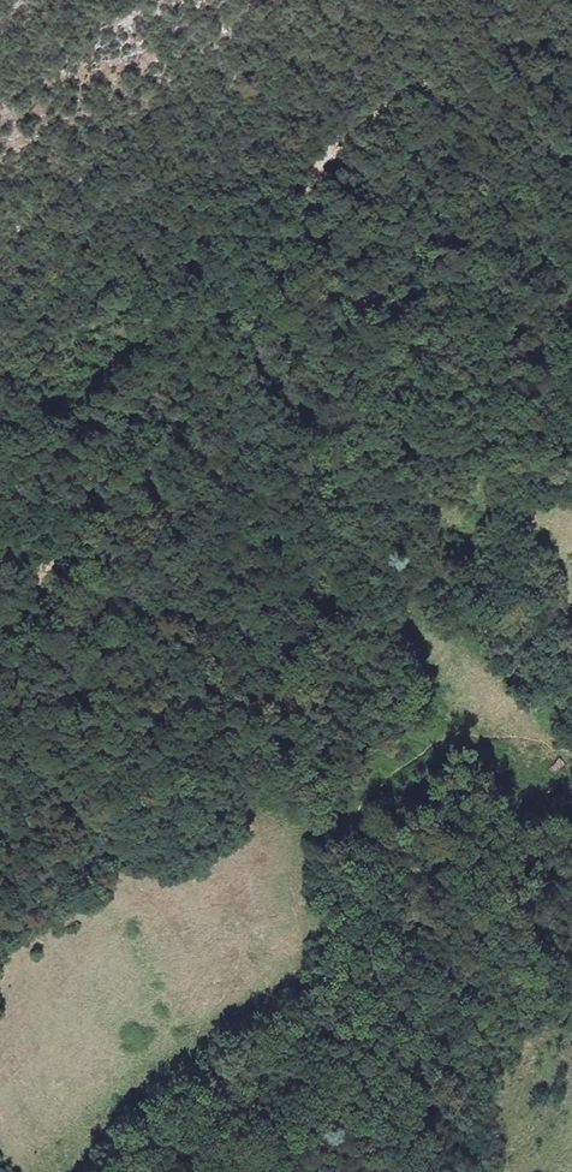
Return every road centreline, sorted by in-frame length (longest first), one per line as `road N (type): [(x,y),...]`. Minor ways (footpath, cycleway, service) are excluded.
road 1 (track): [(0,612),(338,130),(399,82),(571,2)]

